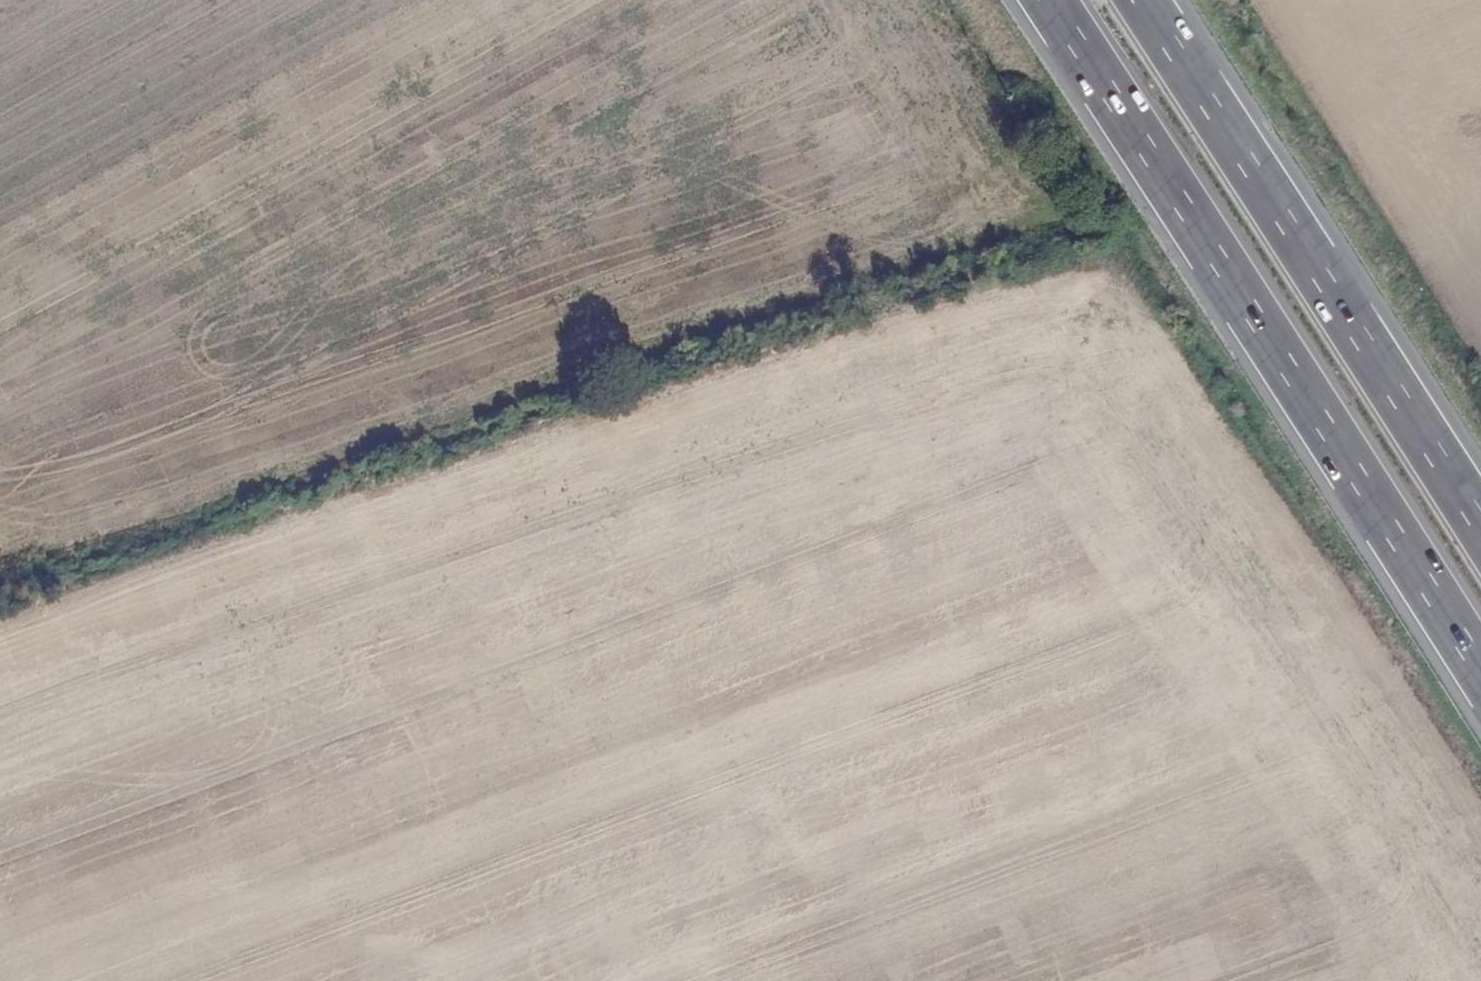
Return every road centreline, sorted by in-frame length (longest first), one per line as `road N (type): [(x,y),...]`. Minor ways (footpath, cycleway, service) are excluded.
road 1 (motorway): [(1050,0),(1480,685)]
road 2 (motorway): [(1480,527),(1148,0)]

